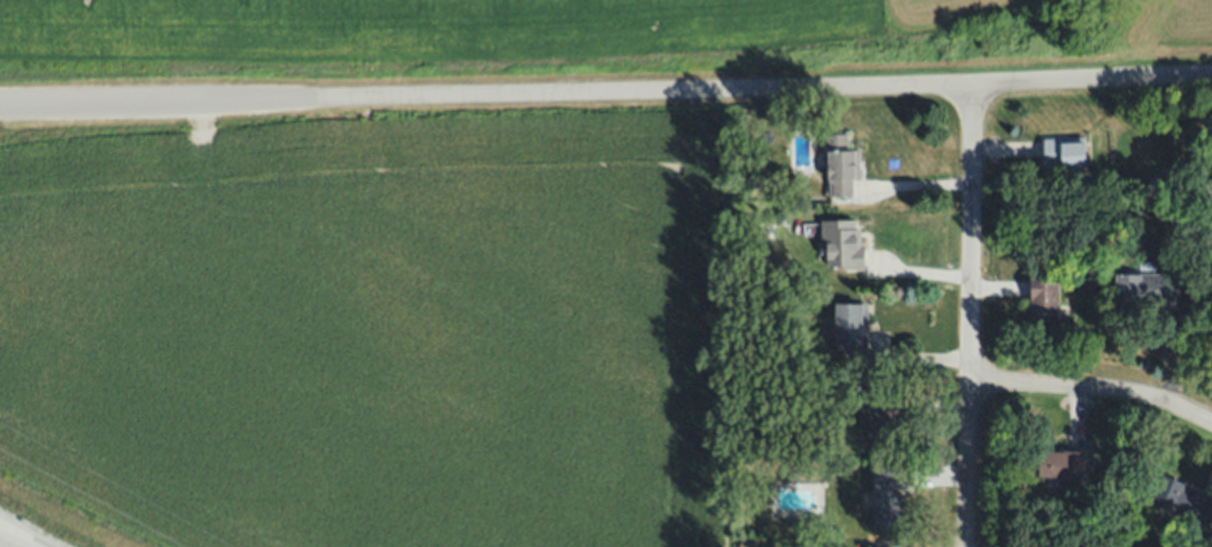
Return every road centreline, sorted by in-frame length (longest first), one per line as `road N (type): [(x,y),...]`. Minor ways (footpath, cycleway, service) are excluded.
road 1 (residential): [(1211,75),(0,108)]
road 2 (residential): [(974,83),(967,546)]
road 3 (residential): [(970,381),(1130,393),(1211,423)]

